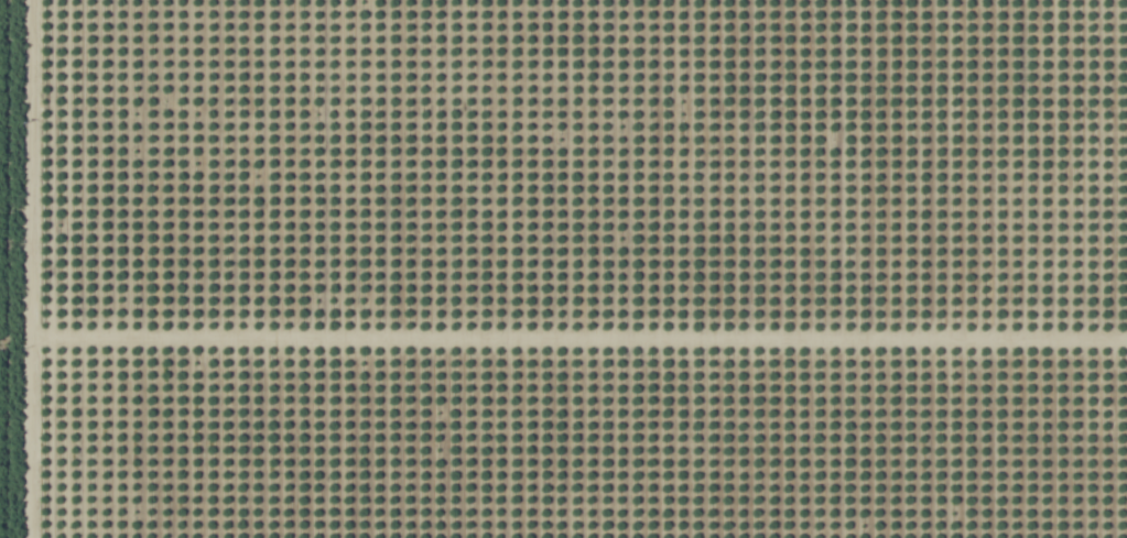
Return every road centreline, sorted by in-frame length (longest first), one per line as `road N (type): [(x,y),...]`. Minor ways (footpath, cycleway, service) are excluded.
road 1 (residential): [(58,0),(51,537)]

